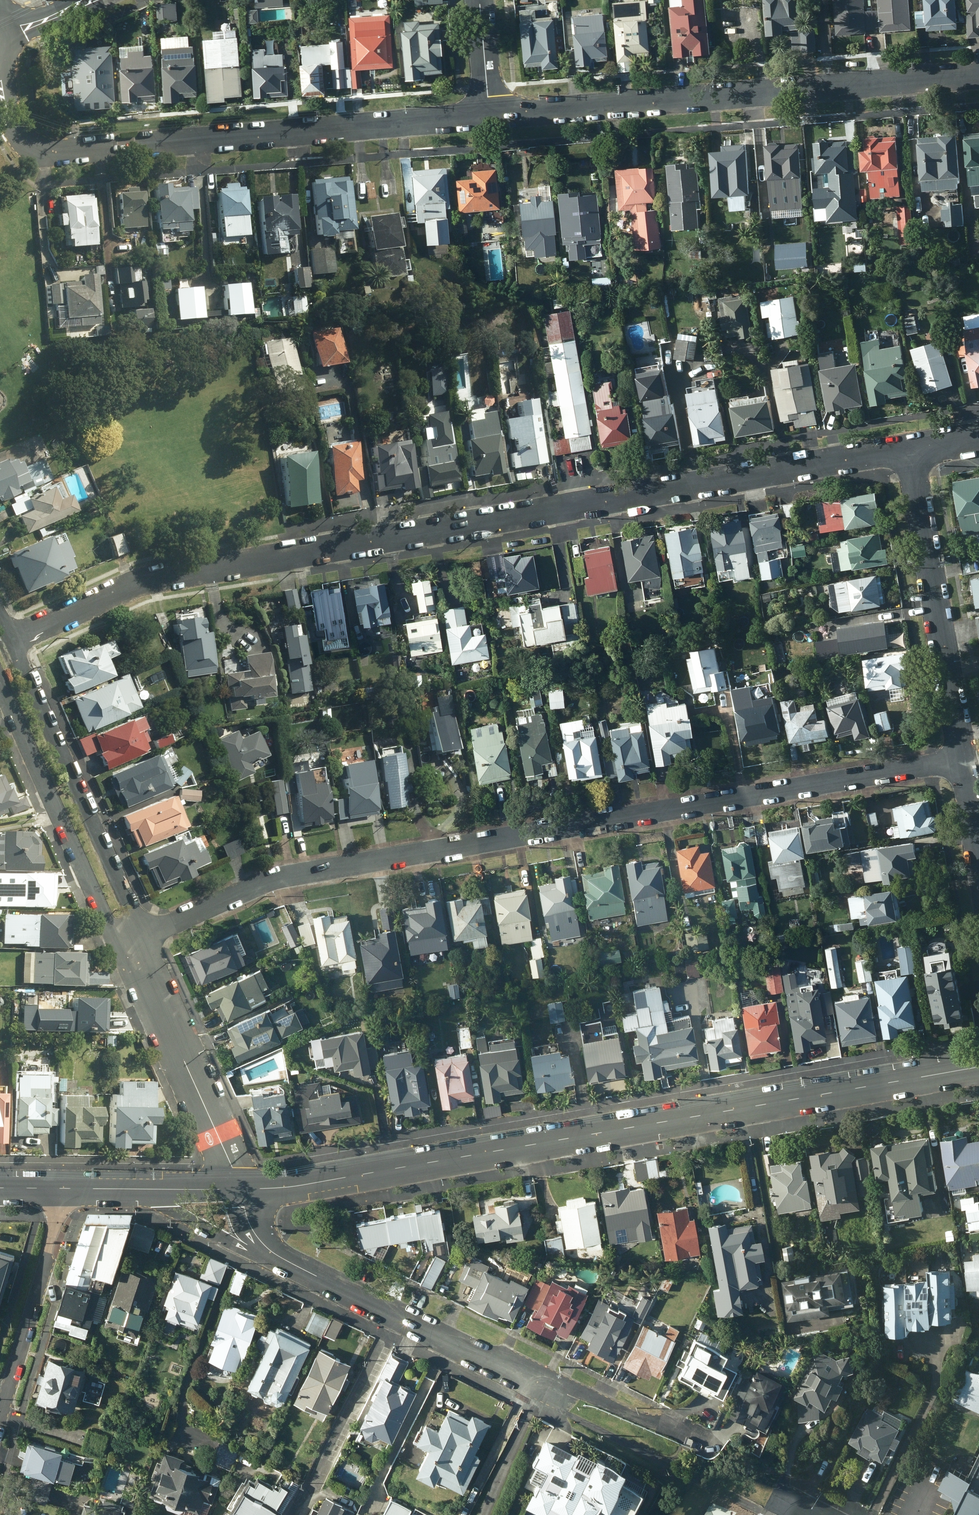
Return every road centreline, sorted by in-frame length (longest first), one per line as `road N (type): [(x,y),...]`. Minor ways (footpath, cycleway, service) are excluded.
road 1 (residential): [(10,640),(146,580),(911,452)]
road 2 (residential): [(132,945),(275,878),(962,760)]
road 3 (tertiary): [(978,1067),(240,1190)]
road 4 (residential): [(488,113),(45,151),(16,135),(0,95)]
road 5 (residential): [(978,73),(488,113)]
road 6 (residential): [(710,1444),(486,1358),(267,1247)]
road 7 (residential): [(10,640),(132,908),(132,945)]
road 8 (residential): [(911,452),(962,760)]
road 9 (residential): [(132,945),(107,923),(0,687)]
road 10 (residential): [(240,1190),(132,945)]
road 11 (residential): [(68,1189),(0,1416)]
road 12 (tertiary): [(267,1247),(235,1245),(142,1189)]

